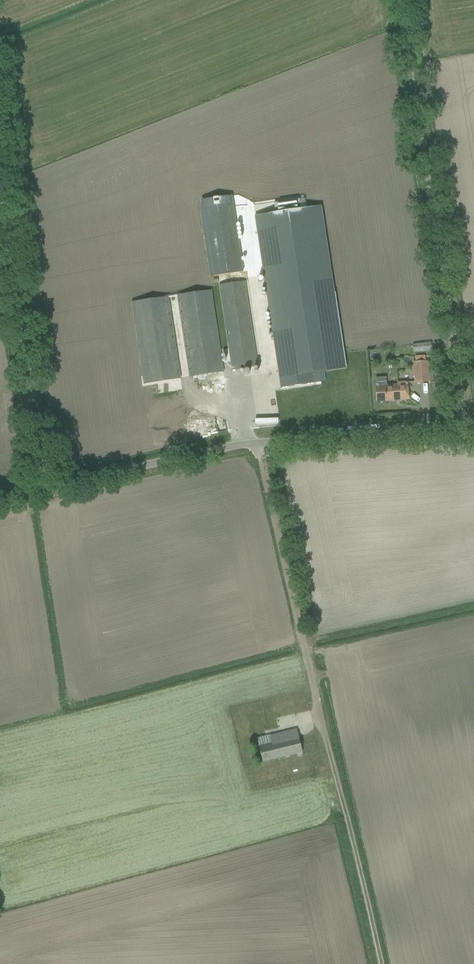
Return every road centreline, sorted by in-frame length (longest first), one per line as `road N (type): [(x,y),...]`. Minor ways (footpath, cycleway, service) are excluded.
road 1 (track): [(380,963),(260,443)]
road 2 (track): [(468,432),(404,0)]
road 3 (track): [(44,485),(0,173)]
road 4 (unclassified): [(260,443),(0,496)]
road 5 (unclassified): [(260,443),(473,431)]

